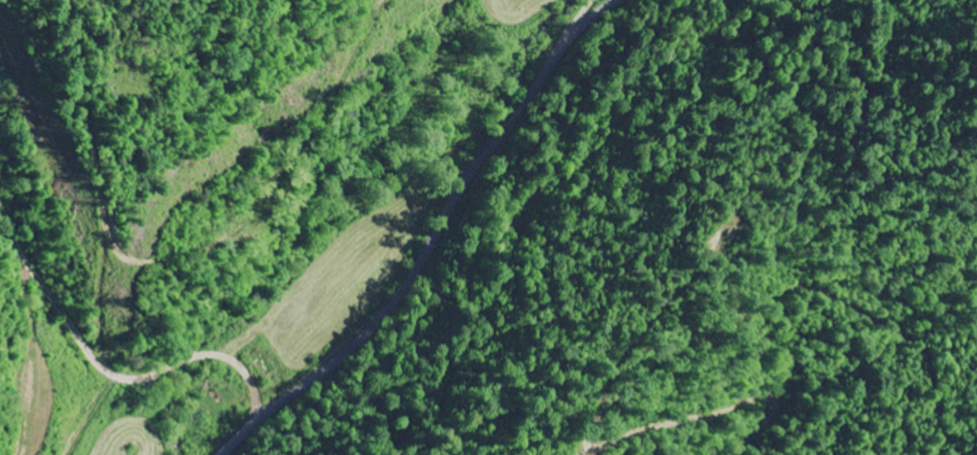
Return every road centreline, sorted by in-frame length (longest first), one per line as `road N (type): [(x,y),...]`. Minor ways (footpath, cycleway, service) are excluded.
road 1 (residential): [(227,454),(393,285),(495,126),(619,0)]

